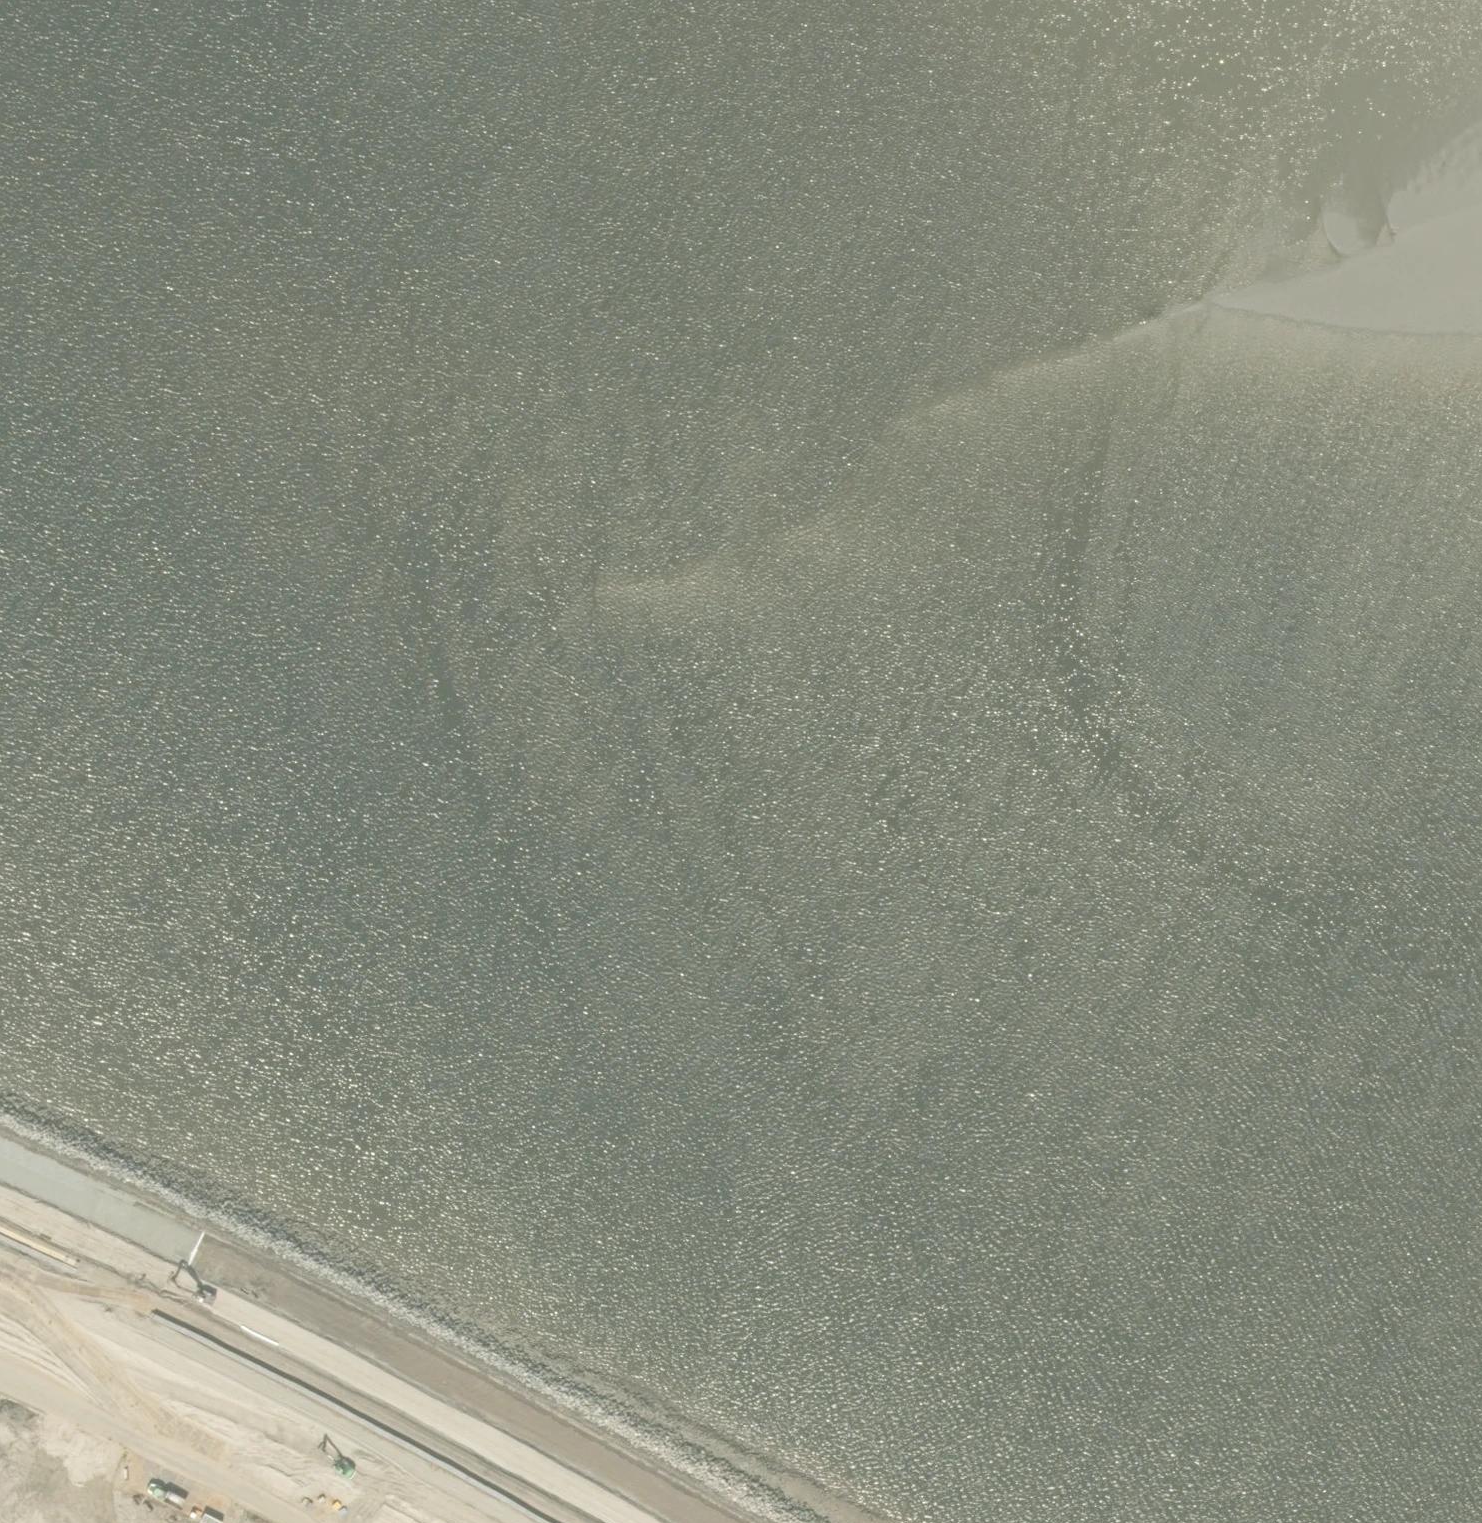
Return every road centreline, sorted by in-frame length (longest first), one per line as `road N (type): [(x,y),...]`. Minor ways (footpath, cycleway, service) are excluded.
road 1 (track): [(739,1522),(431,1353),(0,1152)]

